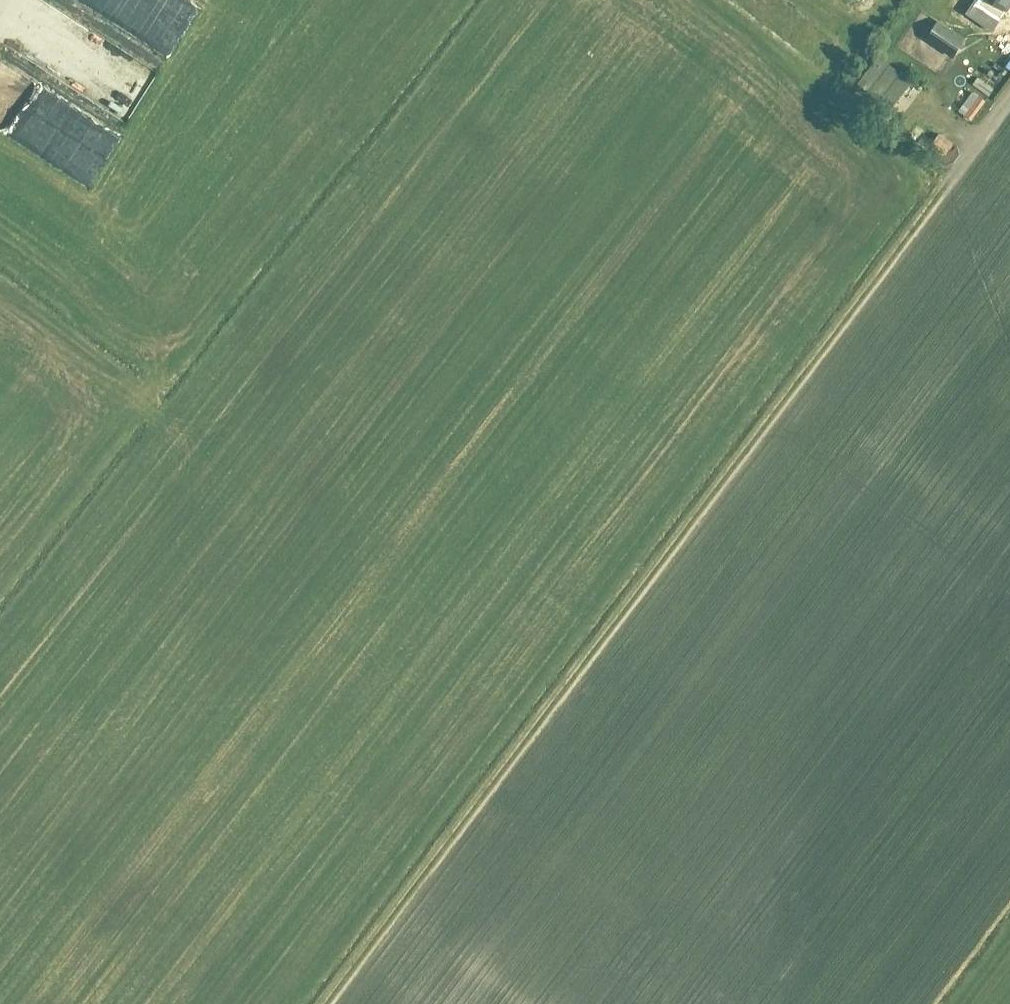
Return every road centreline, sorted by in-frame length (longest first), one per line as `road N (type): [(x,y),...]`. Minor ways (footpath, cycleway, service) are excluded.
road 1 (track): [(1009,87),(319,1003)]

